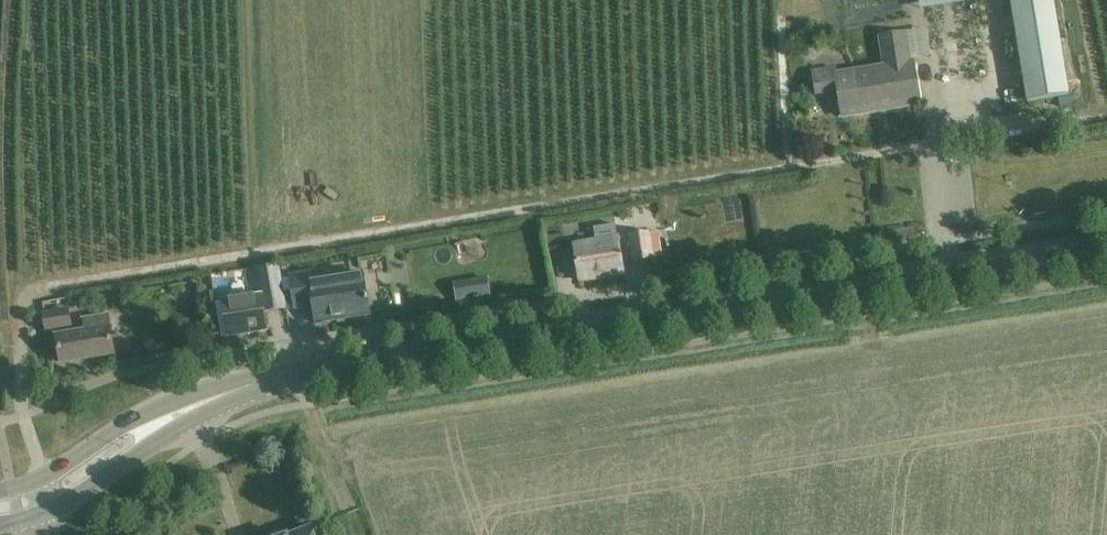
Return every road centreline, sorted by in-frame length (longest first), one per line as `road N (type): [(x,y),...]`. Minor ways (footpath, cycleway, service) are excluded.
road 1 (secondary): [(288,378),(1106,246)]
road 2 (secondary): [(45,514),(197,414)]
road 3 (secondary): [(192,398),(132,419),(43,478)]

